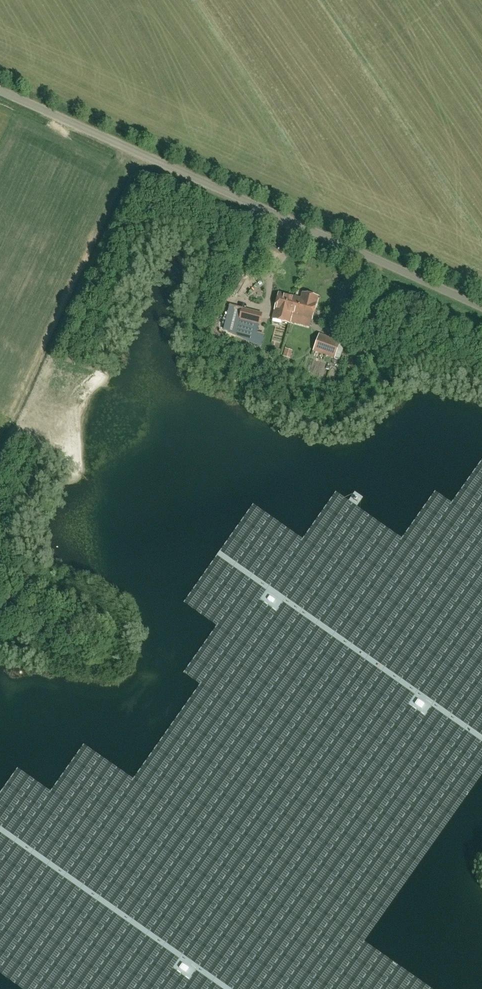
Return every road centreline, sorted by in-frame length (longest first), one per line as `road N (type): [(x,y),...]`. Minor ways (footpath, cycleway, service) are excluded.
road 1 (unclassified): [(481,309),(0,91)]

